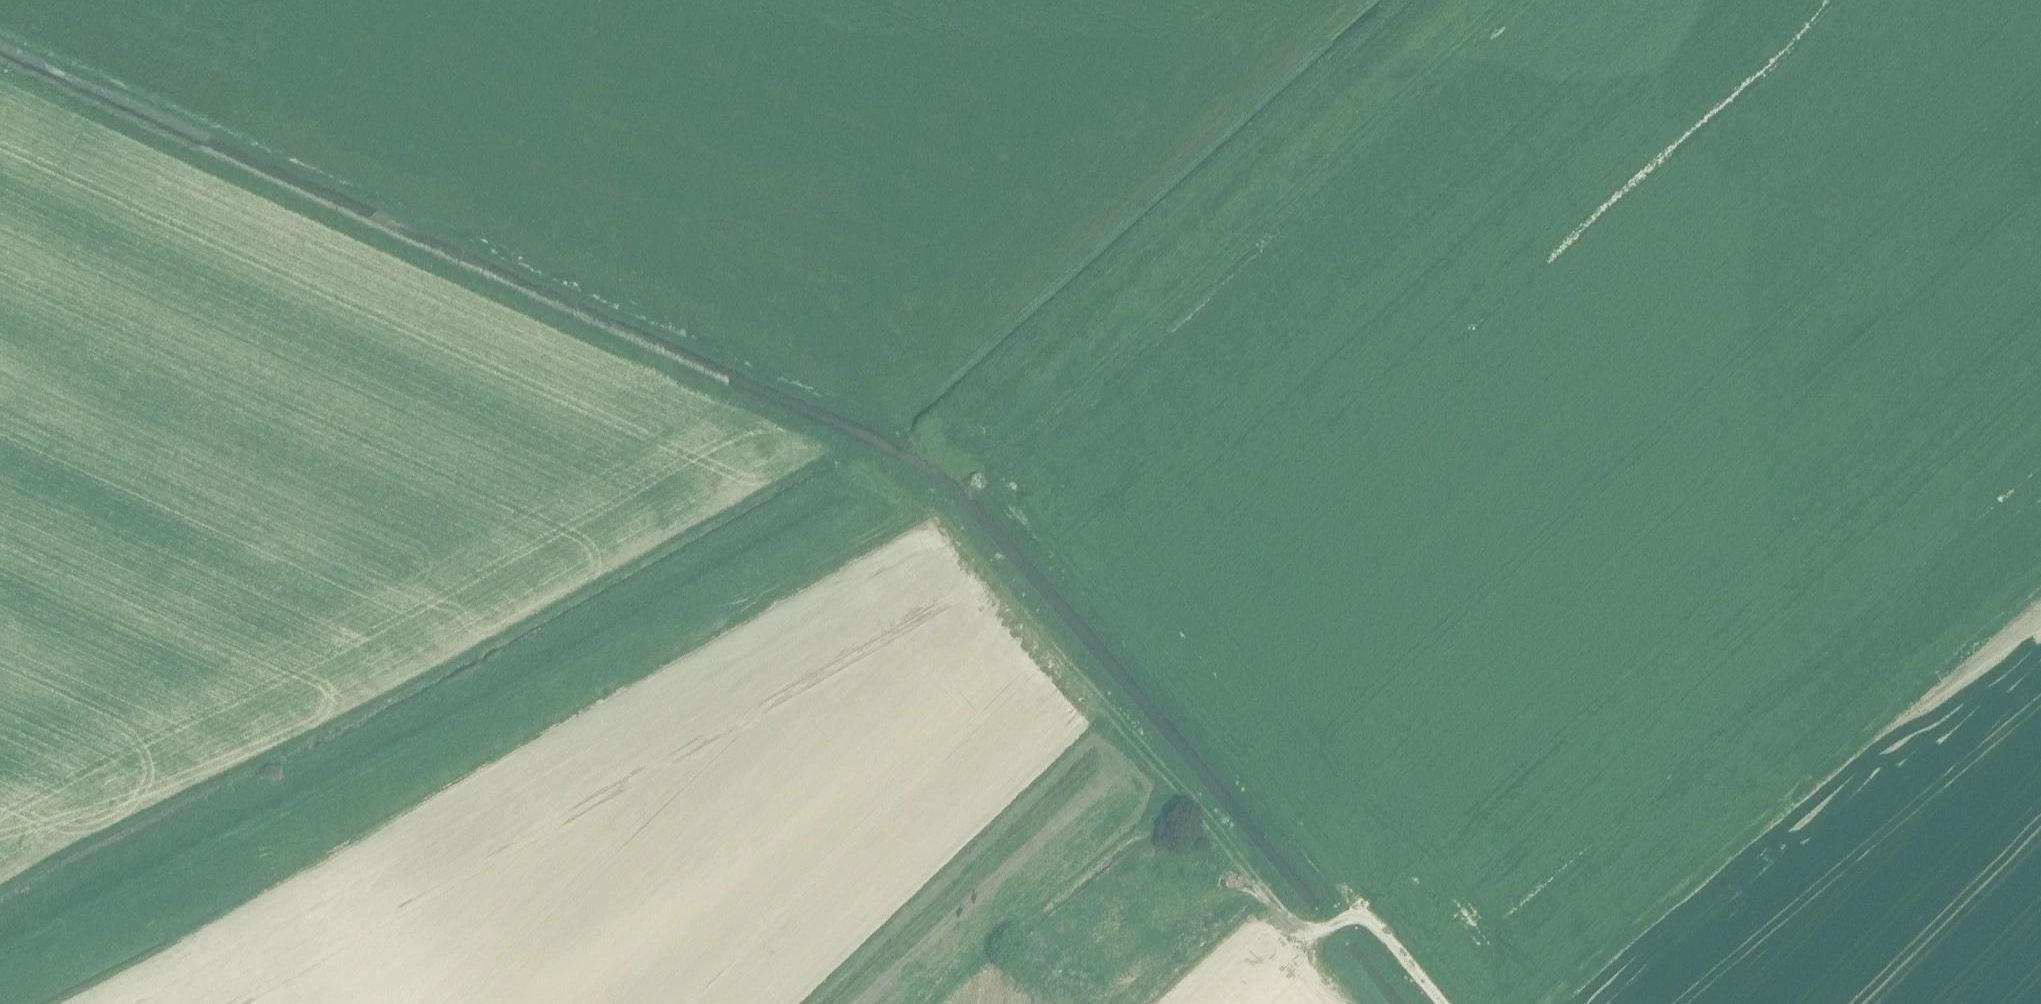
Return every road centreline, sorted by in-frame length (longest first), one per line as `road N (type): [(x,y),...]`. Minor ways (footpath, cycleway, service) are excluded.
road 1 (track): [(1442,1003),(1372,924),(1350,918),(1304,928),(1284,913),(916,495),(808,446)]

